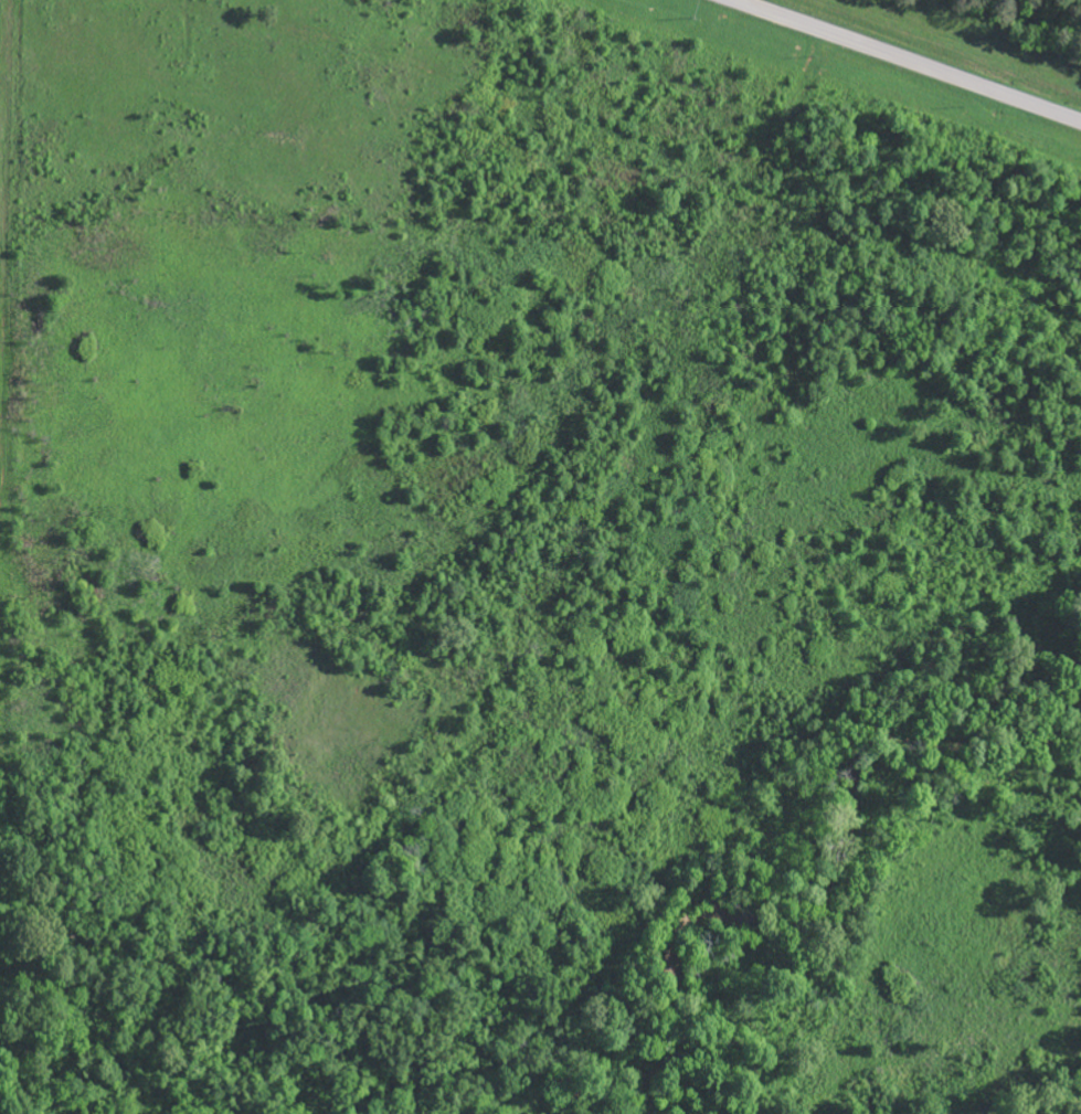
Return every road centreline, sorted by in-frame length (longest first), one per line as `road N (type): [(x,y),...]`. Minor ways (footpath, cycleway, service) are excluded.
road 1 (track): [(11,0),(0,460)]
road 2 (tertiary): [(733,0),(1080,122)]

